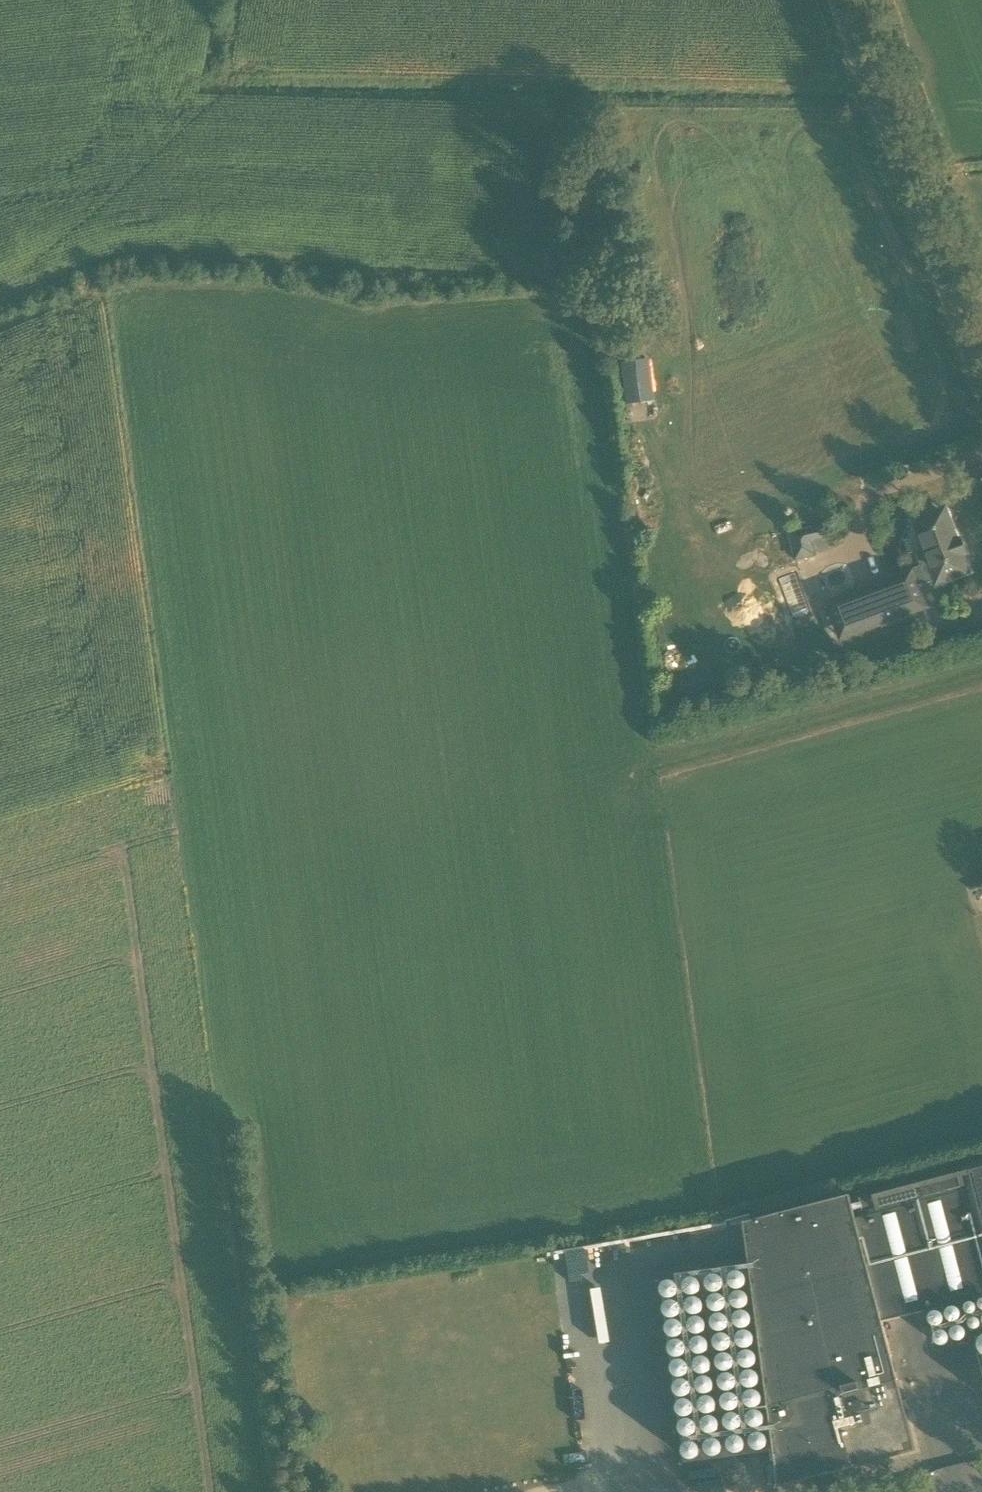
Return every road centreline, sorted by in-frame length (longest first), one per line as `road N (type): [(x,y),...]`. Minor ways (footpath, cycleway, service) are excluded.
road 1 (unclassified): [(981,388),(839,0)]

